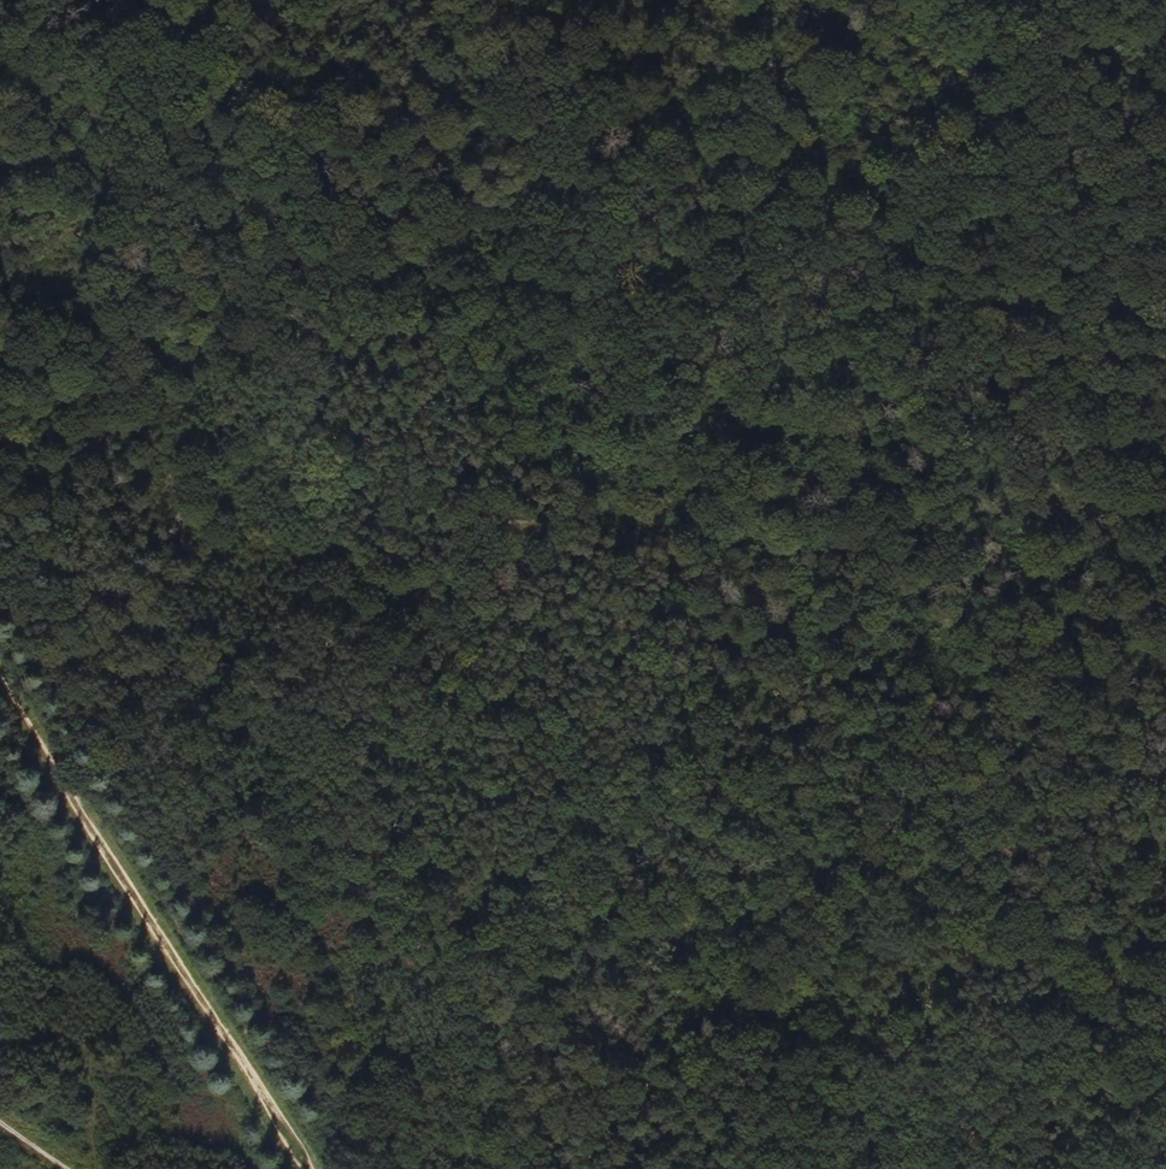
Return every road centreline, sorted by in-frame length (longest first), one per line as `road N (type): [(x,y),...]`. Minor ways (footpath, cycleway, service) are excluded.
road 1 (track): [(304,1168),(0,699)]

